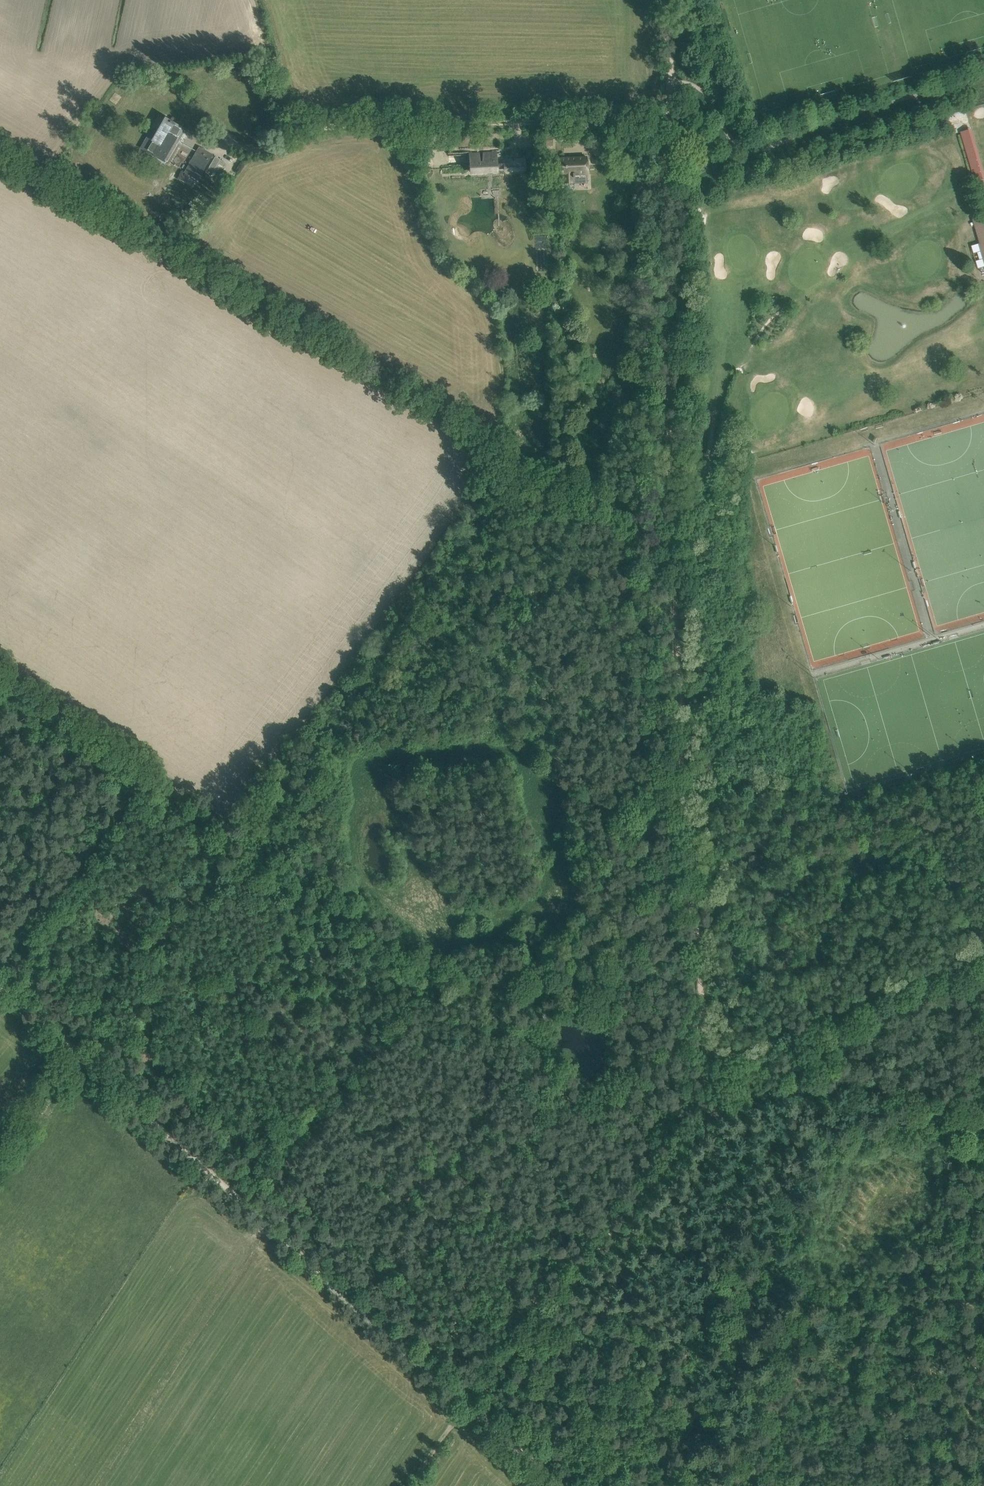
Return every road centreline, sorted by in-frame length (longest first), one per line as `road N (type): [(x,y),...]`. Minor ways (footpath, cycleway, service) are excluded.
road 1 (track): [(706,1112),(675,696),(665,0)]
road 2 (track): [(470,1404),(0,979)]
road 3 (track): [(470,1404),(706,1112)]
road 4 (track): [(666,120),(393,118)]
road 5 (track): [(0,960),(136,775)]
road 6 (track): [(561,1485),(470,1404)]

